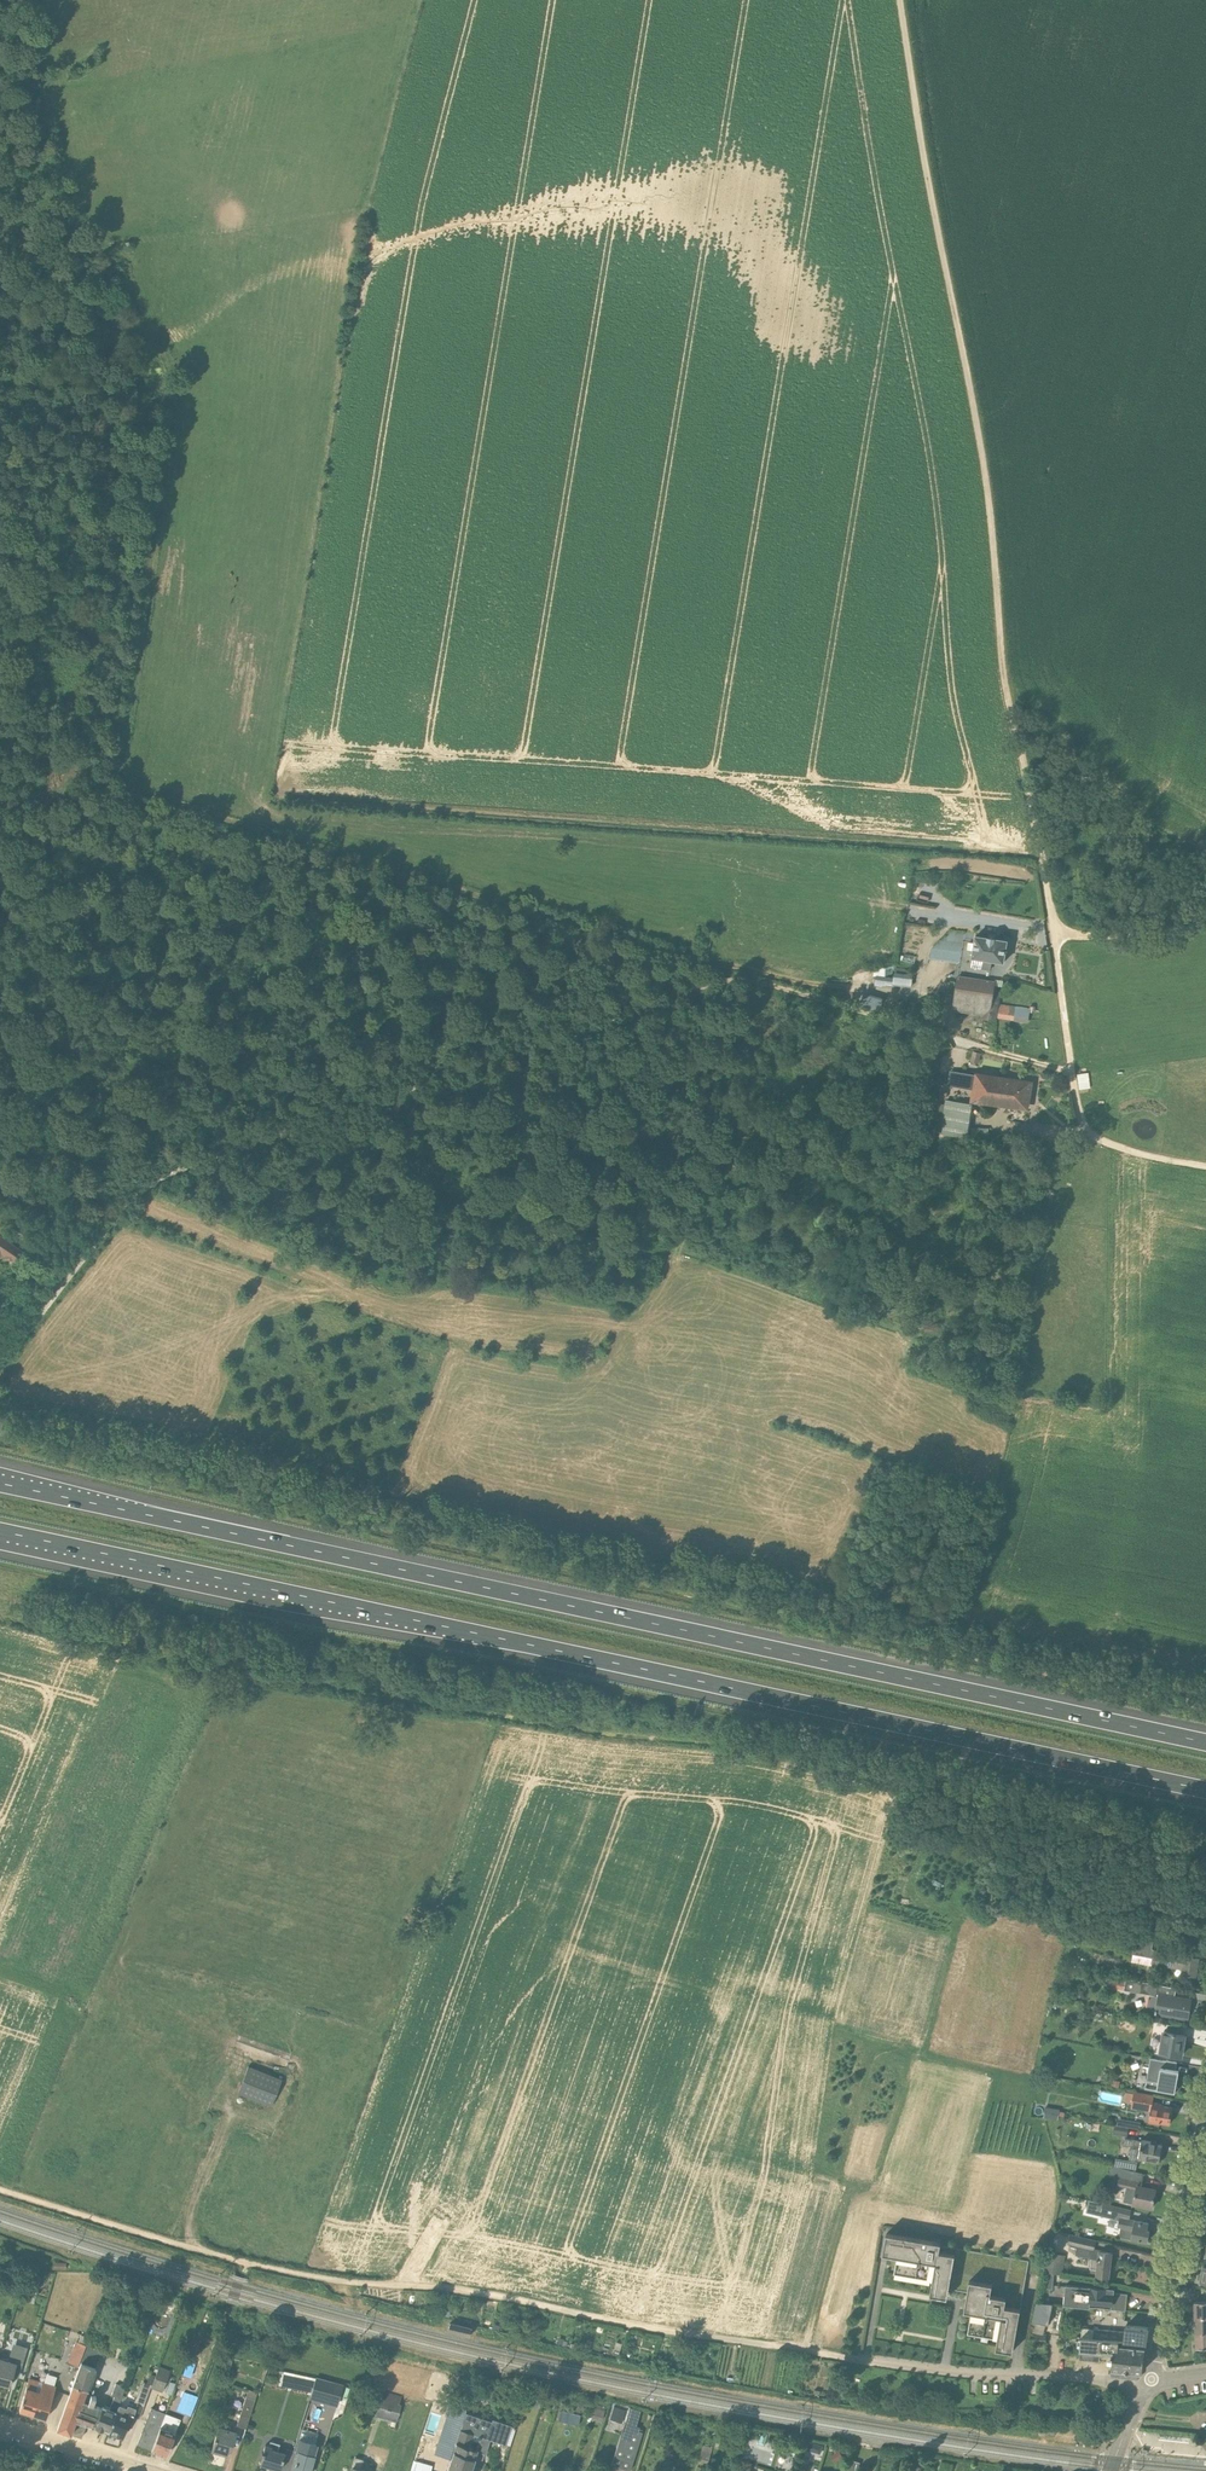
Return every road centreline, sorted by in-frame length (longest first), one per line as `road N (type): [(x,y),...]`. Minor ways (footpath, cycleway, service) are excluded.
road 1 (motorway): [(0,1531),(1205,1795)]
road 2 (motorway): [(1205,1739),(0,1484)]
road 3 (track): [(1056,939),(1005,679),(977,429),(899,0)]
road 4 (track): [(857,2360),(493,2295),(323,2277),(207,2252),(0,2189)]
road 5 (track): [(732,980),(301,1124),(148,1187),(110,1222),(0,1383)]
road 6 (track): [(143,627),(119,773),(134,789),(288,841),(732,968)]
road 7 (track): [(0,338),(154,343),(169,360),(173,398),(143,627)]
road 8 (track): [(1072,1072),(732,980)]
road 9 (residential): [(1140,2390),(1084,2378),(857,2360)]
road 10 (residential): [(1152,2381),(1205,2109)]
road 11 (track): [(732,968),(935,994)]
road 12 (track): [(1205,1164),(1083,1143),(1072,1072)]
road 13 (tertiary): [(148,2470),(0,2428)]
road 14 (track): [(1205,927),(1056,939)]
road 15 (track): [(1072,1072),(1056,939)]

